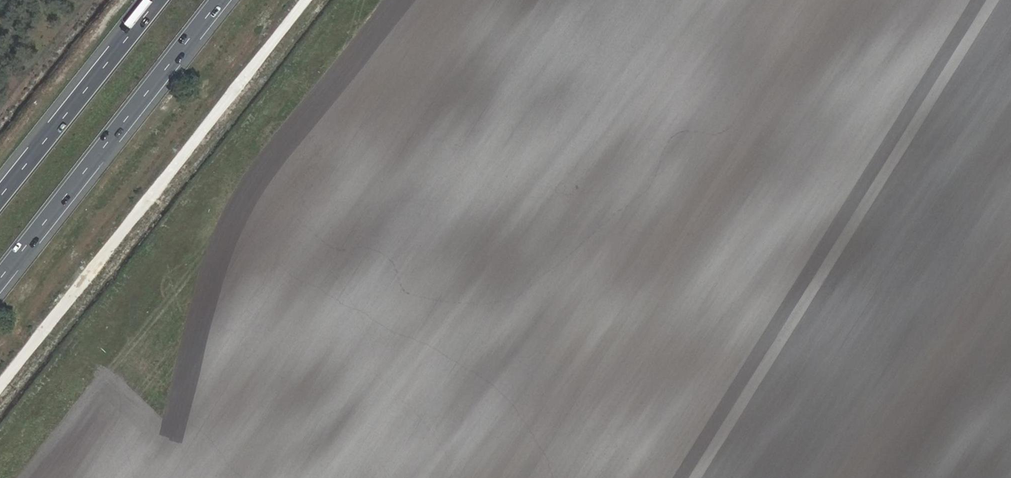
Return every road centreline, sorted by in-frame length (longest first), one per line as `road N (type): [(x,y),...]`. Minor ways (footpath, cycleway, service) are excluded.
road 1 (track): [(312,0),(0,395)]
road 2 (motorway): [(0,282),(223,0)]
road 3 (motorway): [(157,0),(0,195)]

